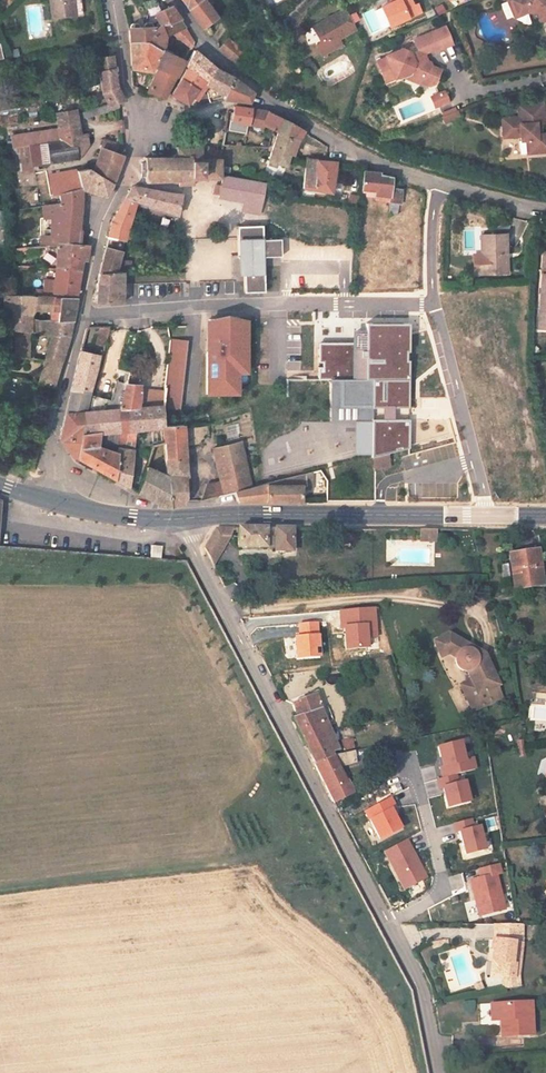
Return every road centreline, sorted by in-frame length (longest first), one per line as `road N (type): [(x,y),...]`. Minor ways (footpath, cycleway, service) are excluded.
road 1 (unclassified): [(180,519),(388,922)]
road 2 (unclassified): [(80,314),(435,305)]
road 3 (unclassified): [(443,185),(337,144),(270,101),(201,40),(172,0)]
road 4 (secondary): [(489,516),(180,519)]
road 5 (unclassified): [(489,516),(435,305)]
road 6 (residential): [(406,763),(442,873),(429,900),(388,922)]
road 7 (unclassified): [(80,314),(102,218),(129,169),(135,132)]
road 8 (unclassified): [(51,501),(46,437),(80,314)]
road 9 (unclassified): [(388,922),(423,986),(441,1072)]
road 10 (unclassified): [(135,132),(112,0)]
road 11 (secondary): [(180,519),(132,518),(51,501)]
road 12 (unclassified): [(435,305),(443,185)]

